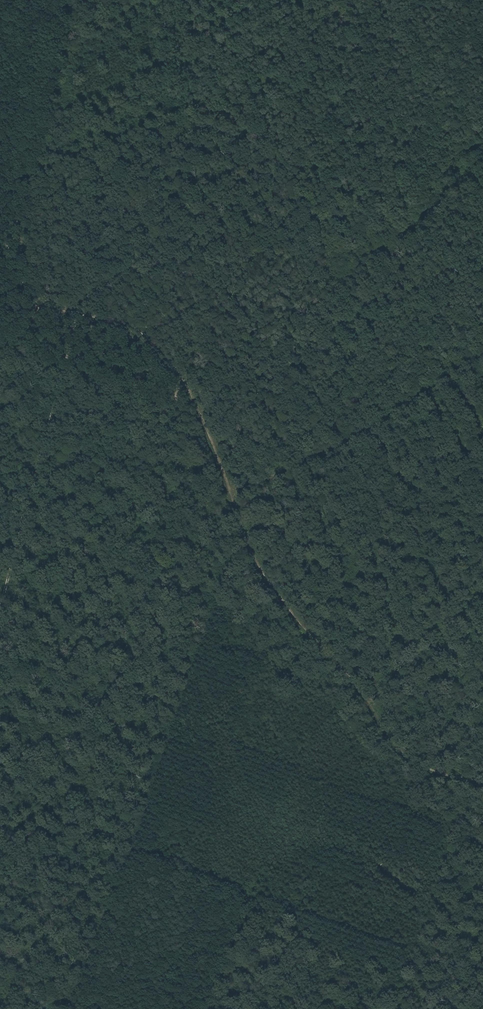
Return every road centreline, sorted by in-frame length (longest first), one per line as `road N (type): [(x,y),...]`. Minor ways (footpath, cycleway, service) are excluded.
road 1 (track): [(482,781),(404,756),(279,600),(226,489),(194,393),(167,355),(132,330),(80,317),(0,607)]
road 2 (track): [(0,305),(80,317),(49,294),(35,240),(39,196),(88,52),(94,0)]
road 3 (track): [(482,355),(446,372),(358,441),(257,486),(226,489)]

